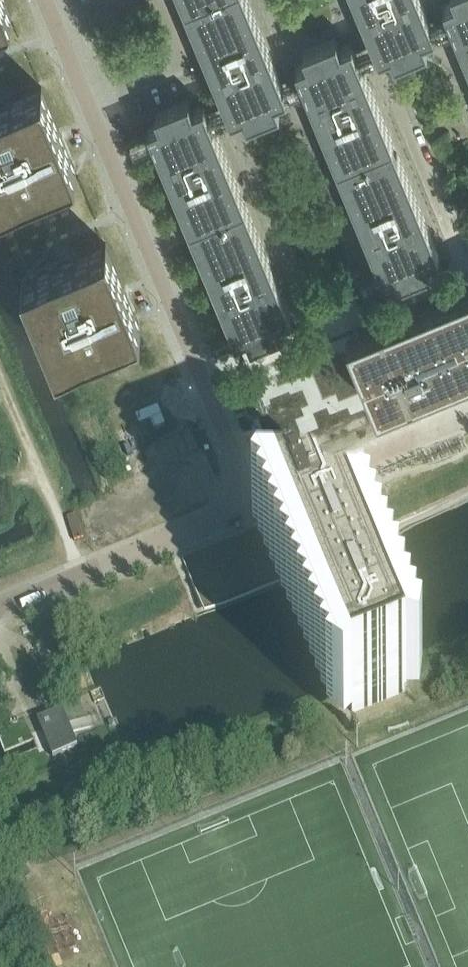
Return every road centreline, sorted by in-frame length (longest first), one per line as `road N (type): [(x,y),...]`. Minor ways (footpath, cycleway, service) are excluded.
road 1 (unclassified): [(201,379),(45,0)]
road 2 (residential): [(201,379),(464,273)]
road 3 (residential): [(0,609),(252,503)]
road 4 (residential): [(252,503),(467,415)]
road 5 (residential): [(464,273),(396,105)]
road 6 (unclassified): [(252,503),(201,379)]

